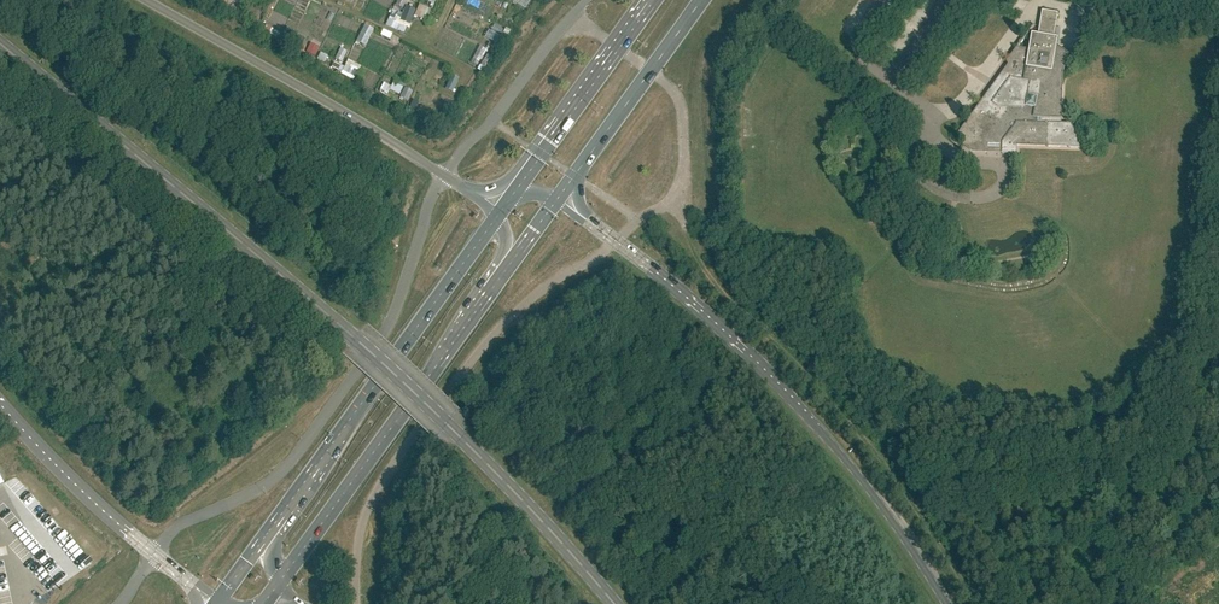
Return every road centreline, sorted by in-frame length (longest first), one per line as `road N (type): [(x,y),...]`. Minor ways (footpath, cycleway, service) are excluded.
road 1 (secondary): [(615,603),(559,537),(356,339),(0,43)]
road 2 (track): [(975,603),(864,438),(714,283),(677,195)]
road 3 (unclassified): [(154,555),(180,525),(244,499),(297,457),(393,317),(445,176)]
road 4 (primary): [(946,603),(837,450),(734,341),(615,242)]
road 5 (unclassified): [(356,603),(368,510),(404,447),(489,337),(615,242)]
road 6 (primary): [(276,587),(496,282)]
road 7 (primary): [(499,215),(281,515)]
road 8 (primary): [(445,176),(149,0)]
road 9 (primary): [(0,403),(154,555)]
road 10 (unclassified): [(615,242),(677,195),(684,172),(681,104),(650,71)]
road 11 (unclassified): [(445,176),(574,15)]
road 12 (primary): [(619,48),(519,188)]
road 13 (primary): [(558,198),(650,71)]

